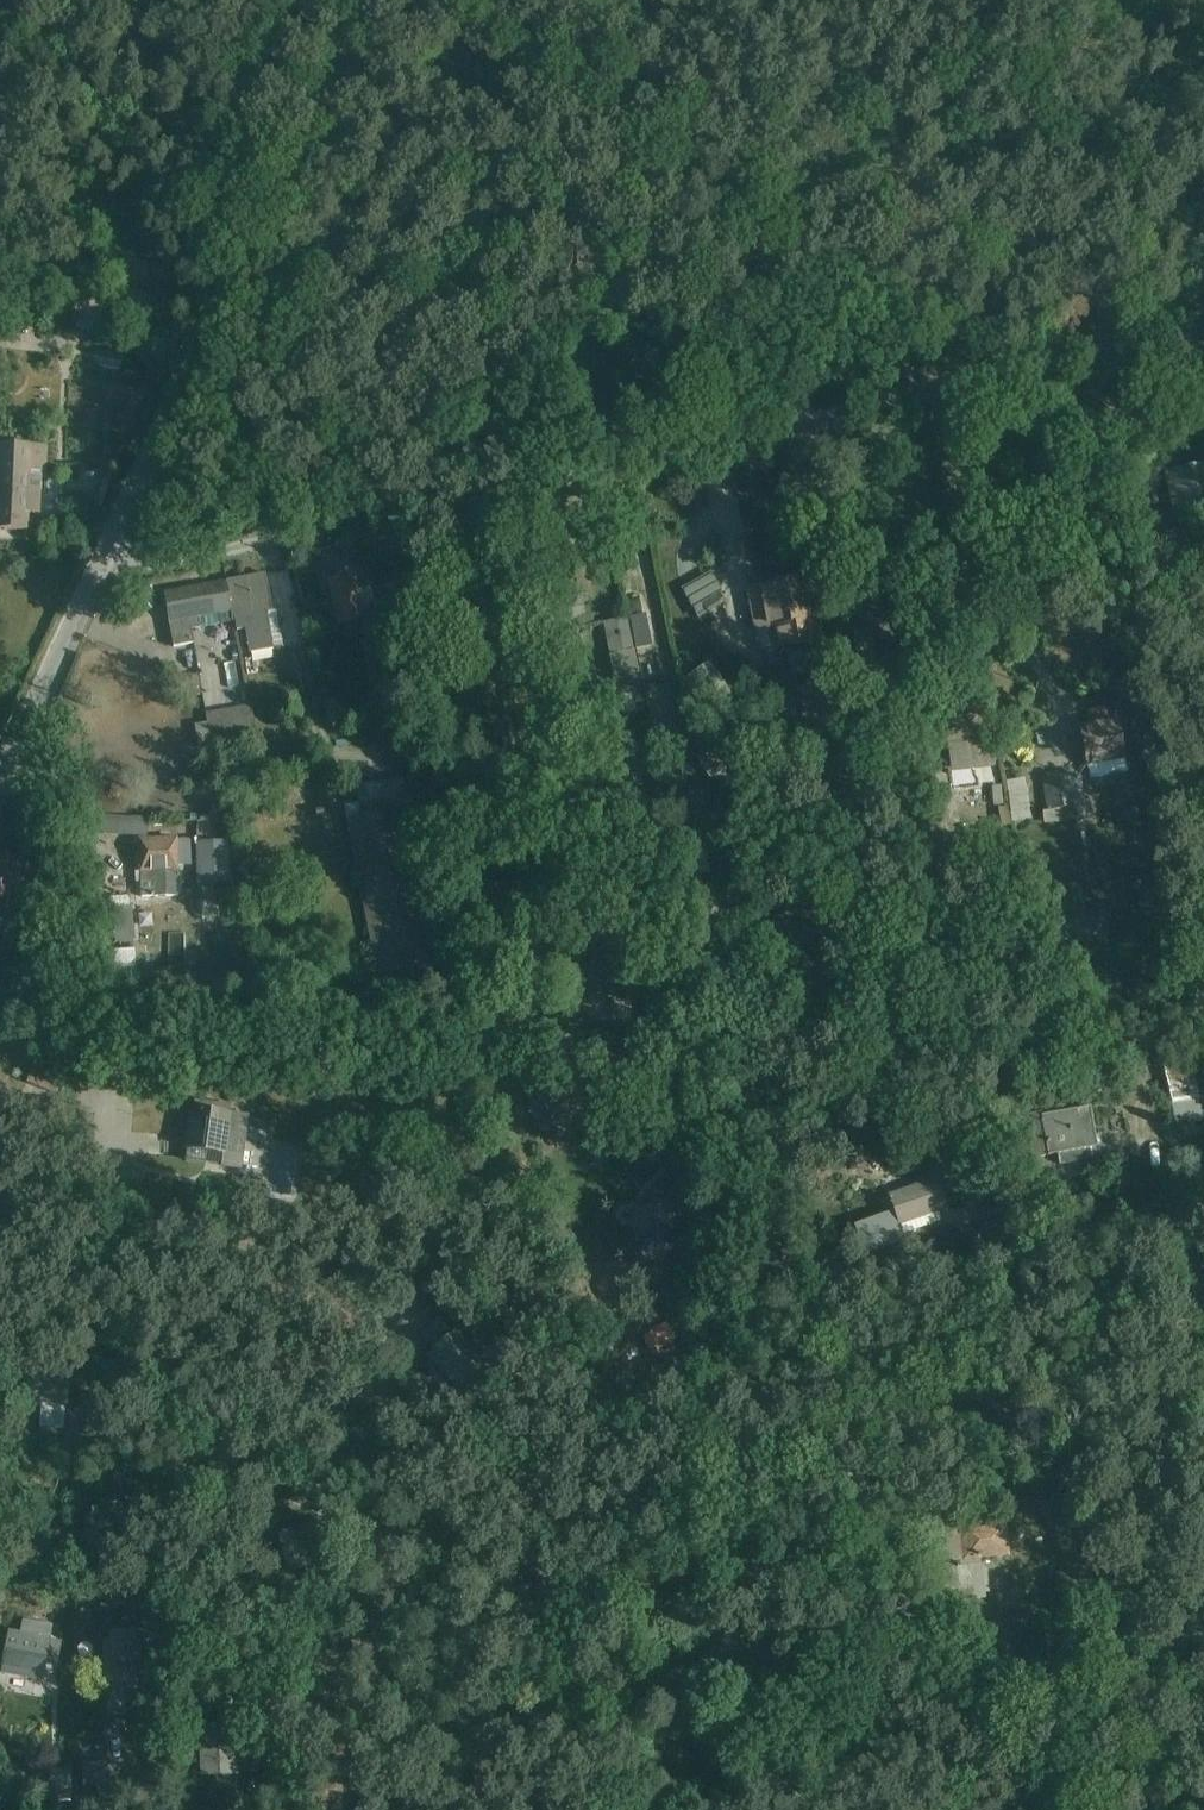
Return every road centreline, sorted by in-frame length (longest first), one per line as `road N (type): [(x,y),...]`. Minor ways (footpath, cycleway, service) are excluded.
road 1 (unclassified): [(97,565),(1203,329)]
road 2 (unclassified): [(356,0),(97,565)]
road 3 (unclassified): [(97,565),(0,775)]

